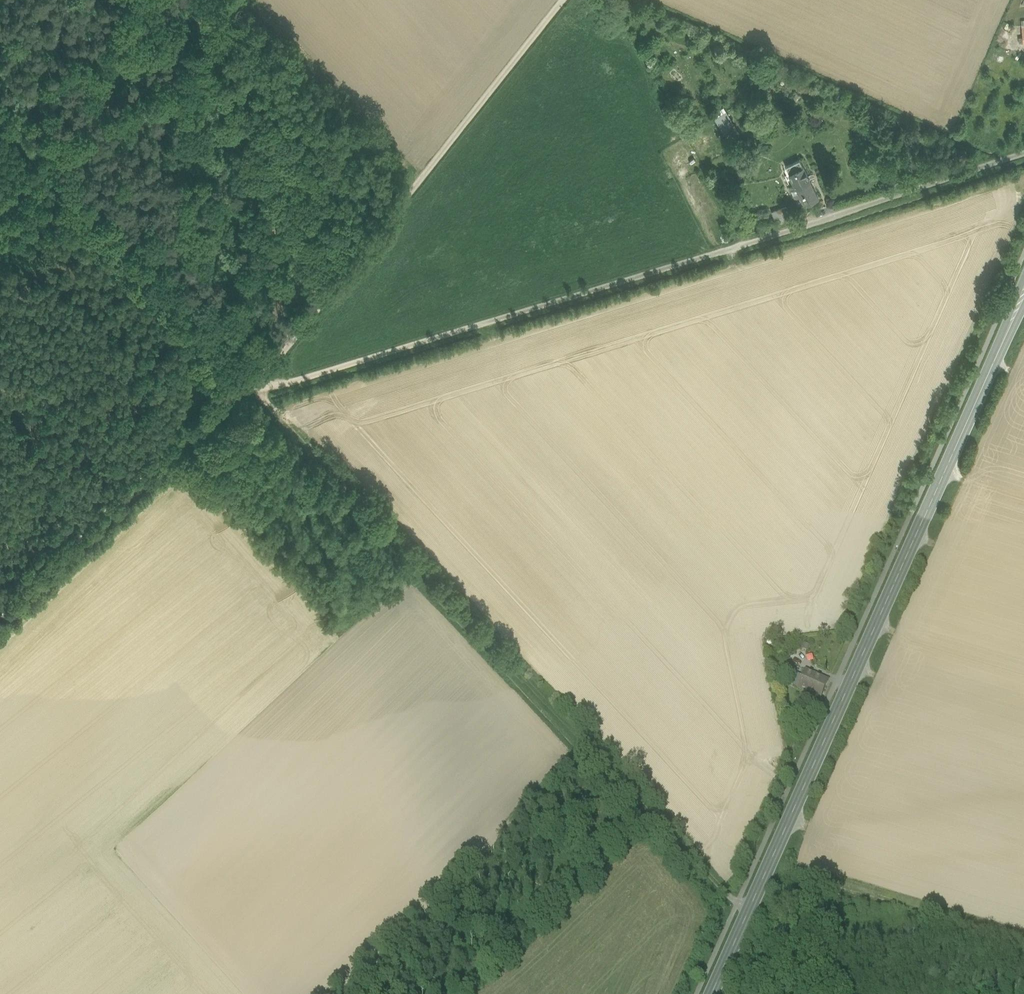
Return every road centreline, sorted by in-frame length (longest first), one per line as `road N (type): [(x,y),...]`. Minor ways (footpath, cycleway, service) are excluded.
road 1 (track): [(0,116),(562,701),(749,910)]
road 2 (track): [(249,384),(270,386),(662,270),(1023,153)]
road 3 (primary): [(711,993),(1023,295)]
road 4 (track): [(562,0),(266,374),(249,384)]
road 5 (track): [(249,384),(0,619)]

